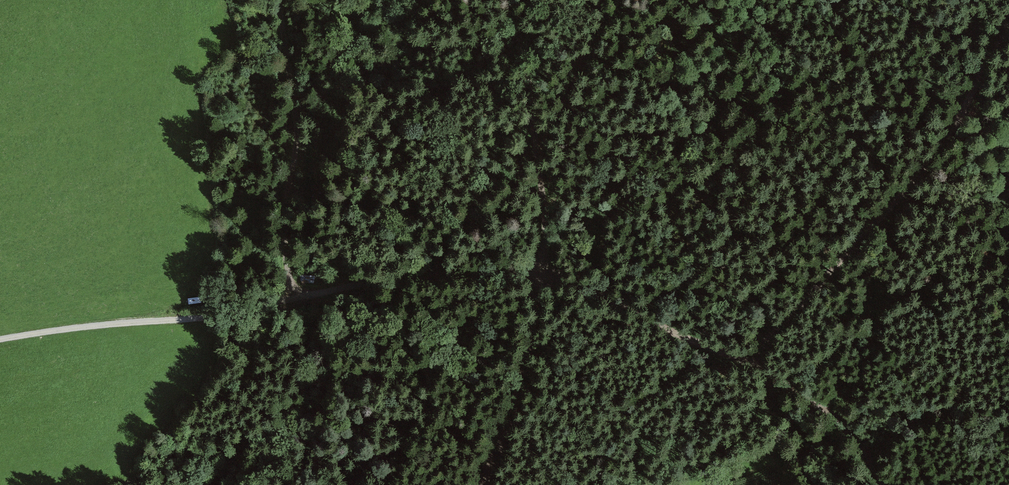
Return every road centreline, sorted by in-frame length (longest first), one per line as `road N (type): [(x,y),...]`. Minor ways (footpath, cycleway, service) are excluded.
road 1 (track): [(879,484),(856,436),(803,396),(537,277),(512,404),(479,484)]
road 2 (track): [(743,368),(855,260),(947,148),(1008,31)]
road 3 (track): [(278,0),(298,125),(284,204),(288,301),(201,317)]
road 4 (track): [(513,0),(536,153),(543,236),(537,277)]
road 5 (track): [(288,301),(404,281),(537,277)]
road 6 (track): [(0,342),(201,317)]
road 7 (track): [(605,0),(536,153)]

